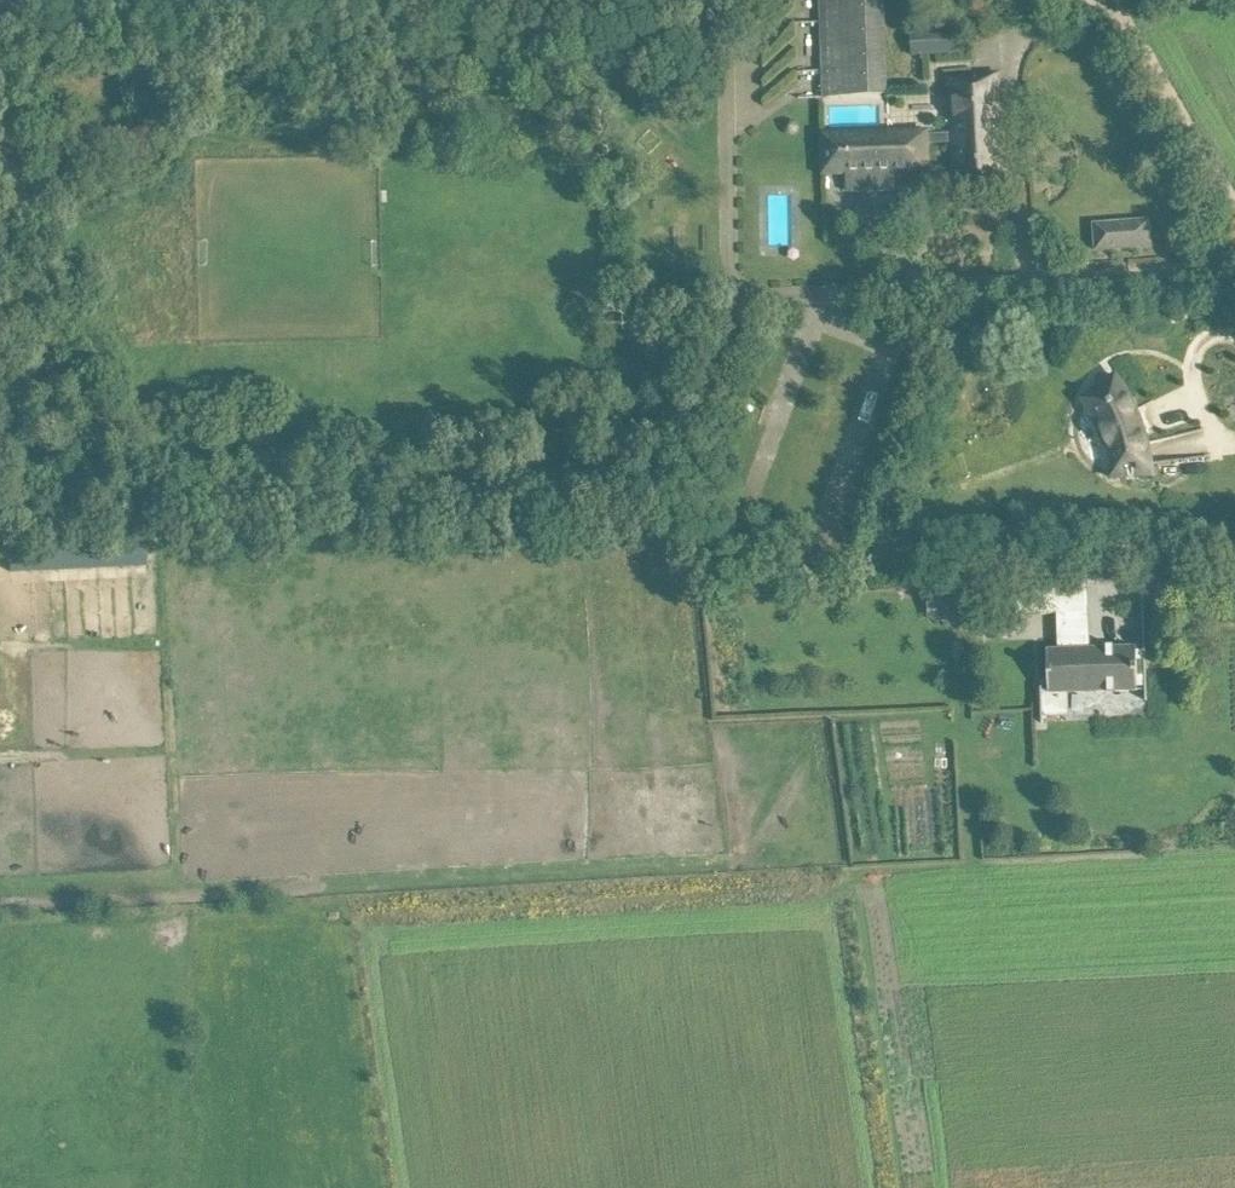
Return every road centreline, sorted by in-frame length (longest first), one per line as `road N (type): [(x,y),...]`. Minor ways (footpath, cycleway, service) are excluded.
road 1 (track): [(1107,6),(1234,211)]
road 2 (track): [(1234,15),(1107,6)]

